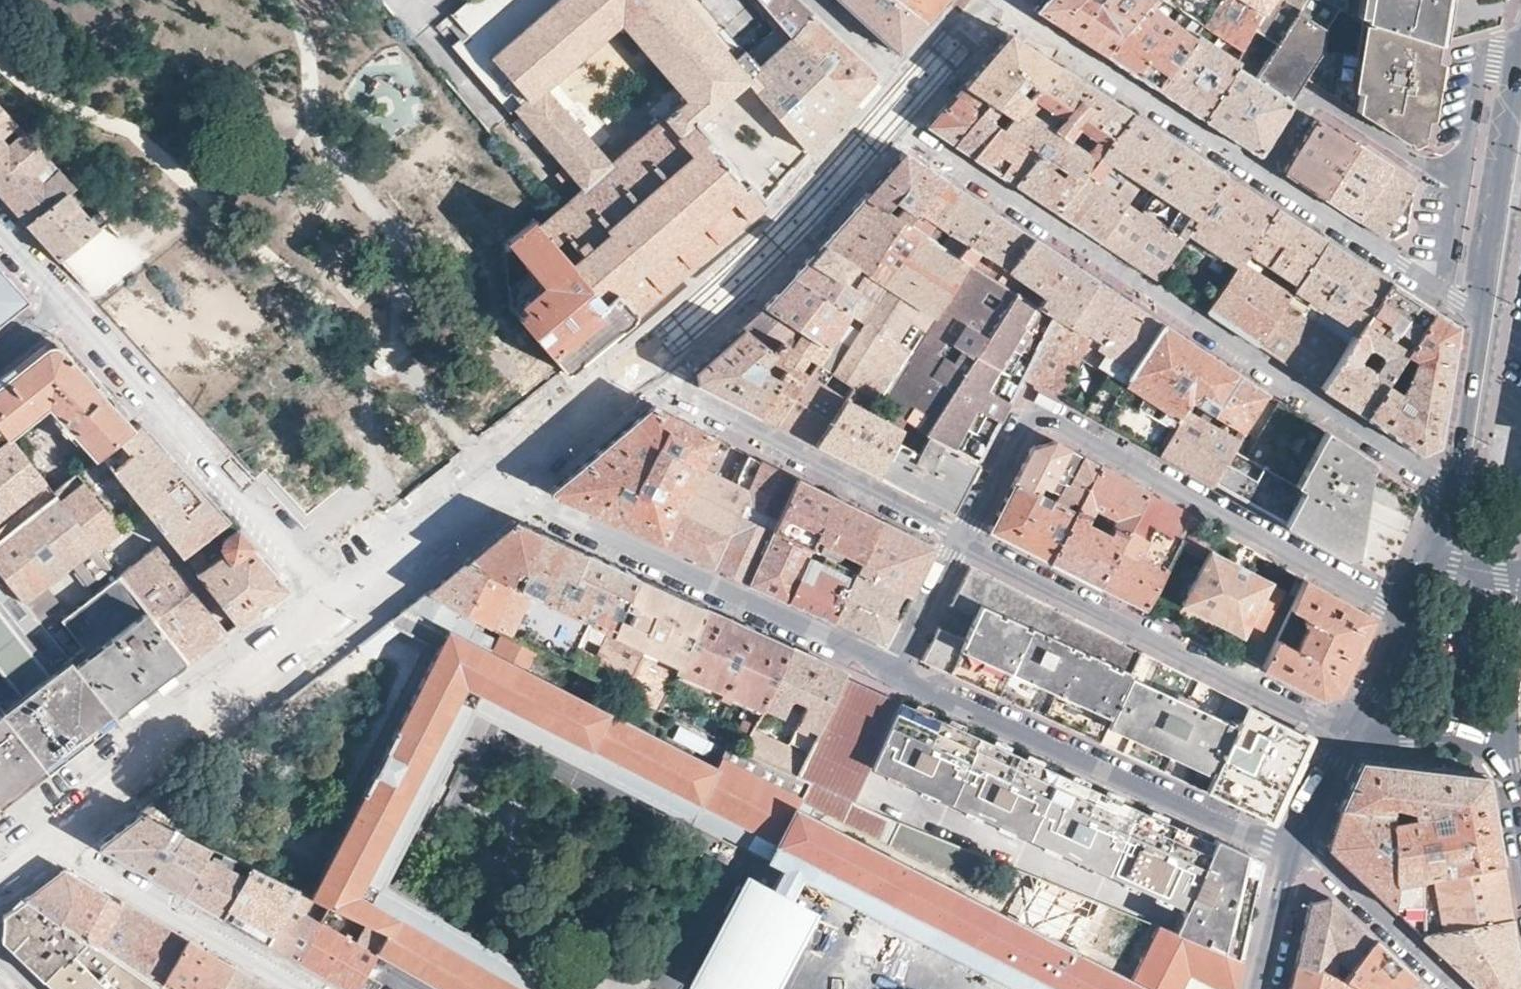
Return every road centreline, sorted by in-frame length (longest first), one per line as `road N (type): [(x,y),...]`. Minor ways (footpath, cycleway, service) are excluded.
road 1 (residential): [(1452,493),(895,126),(997,6),(1258,175)]
road 2 (residential): [(895,667),(503,482),(641,371),(964,536)]
road 3 (residential): [(27,824),(321,593),(0,230)]
road 4 (residential): [(964,536),(1029,403),(1409,618)]
road 5 (residential): [(895,667),(1296,846)]
road 6 (residential): [(1349,733),(964,536)]
road 7 (residential): [(27,824),(303,988)]
road 8 (residential): [(1520,59),(1484,316)]
road 9 (residential): [(981,0),(911,79),(818,0)]
road 10 (residential): [(1258,175),(1442,290)]
road 11 (residential): [(1296,846),(1460,988)]
road 12 (residential): [(1415,163),(1312,100),(1258,175)]
road 13 (residential): [(1484,316),(1452,493)]
road 14 (residential): [(1520,46),(1480,61),(1459,186)]
road 15 (residential): [(1504,737),(1349,733)]
road 16 (residential): [(964,536),(895,667)]
road 17 (residential): [(1296,846),(1259,988)]
road 18 (residential): [(1409,618),(1349,733)]
road 19 (residential): [(1349,733),(1296,846)]

